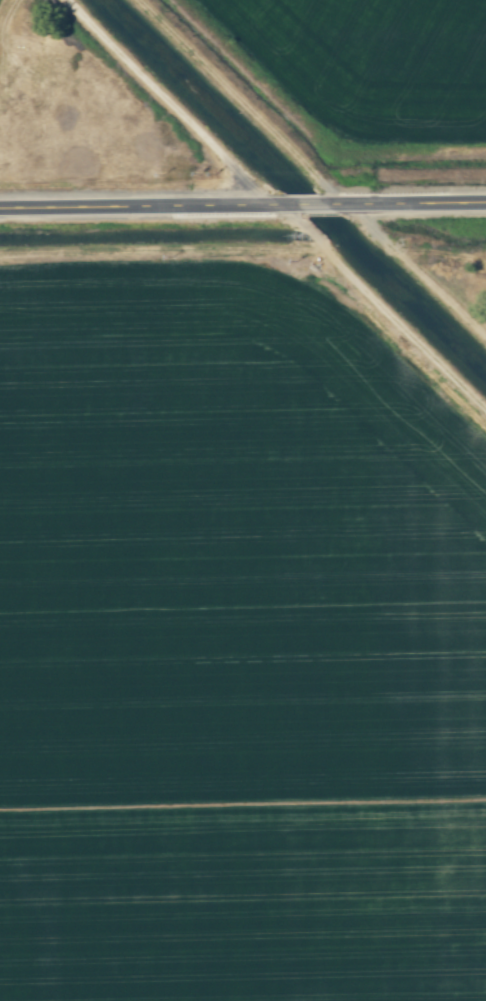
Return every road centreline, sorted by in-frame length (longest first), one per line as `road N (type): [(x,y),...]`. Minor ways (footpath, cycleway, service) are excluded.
road 1 (primary): [(485,205),(0,208)]

